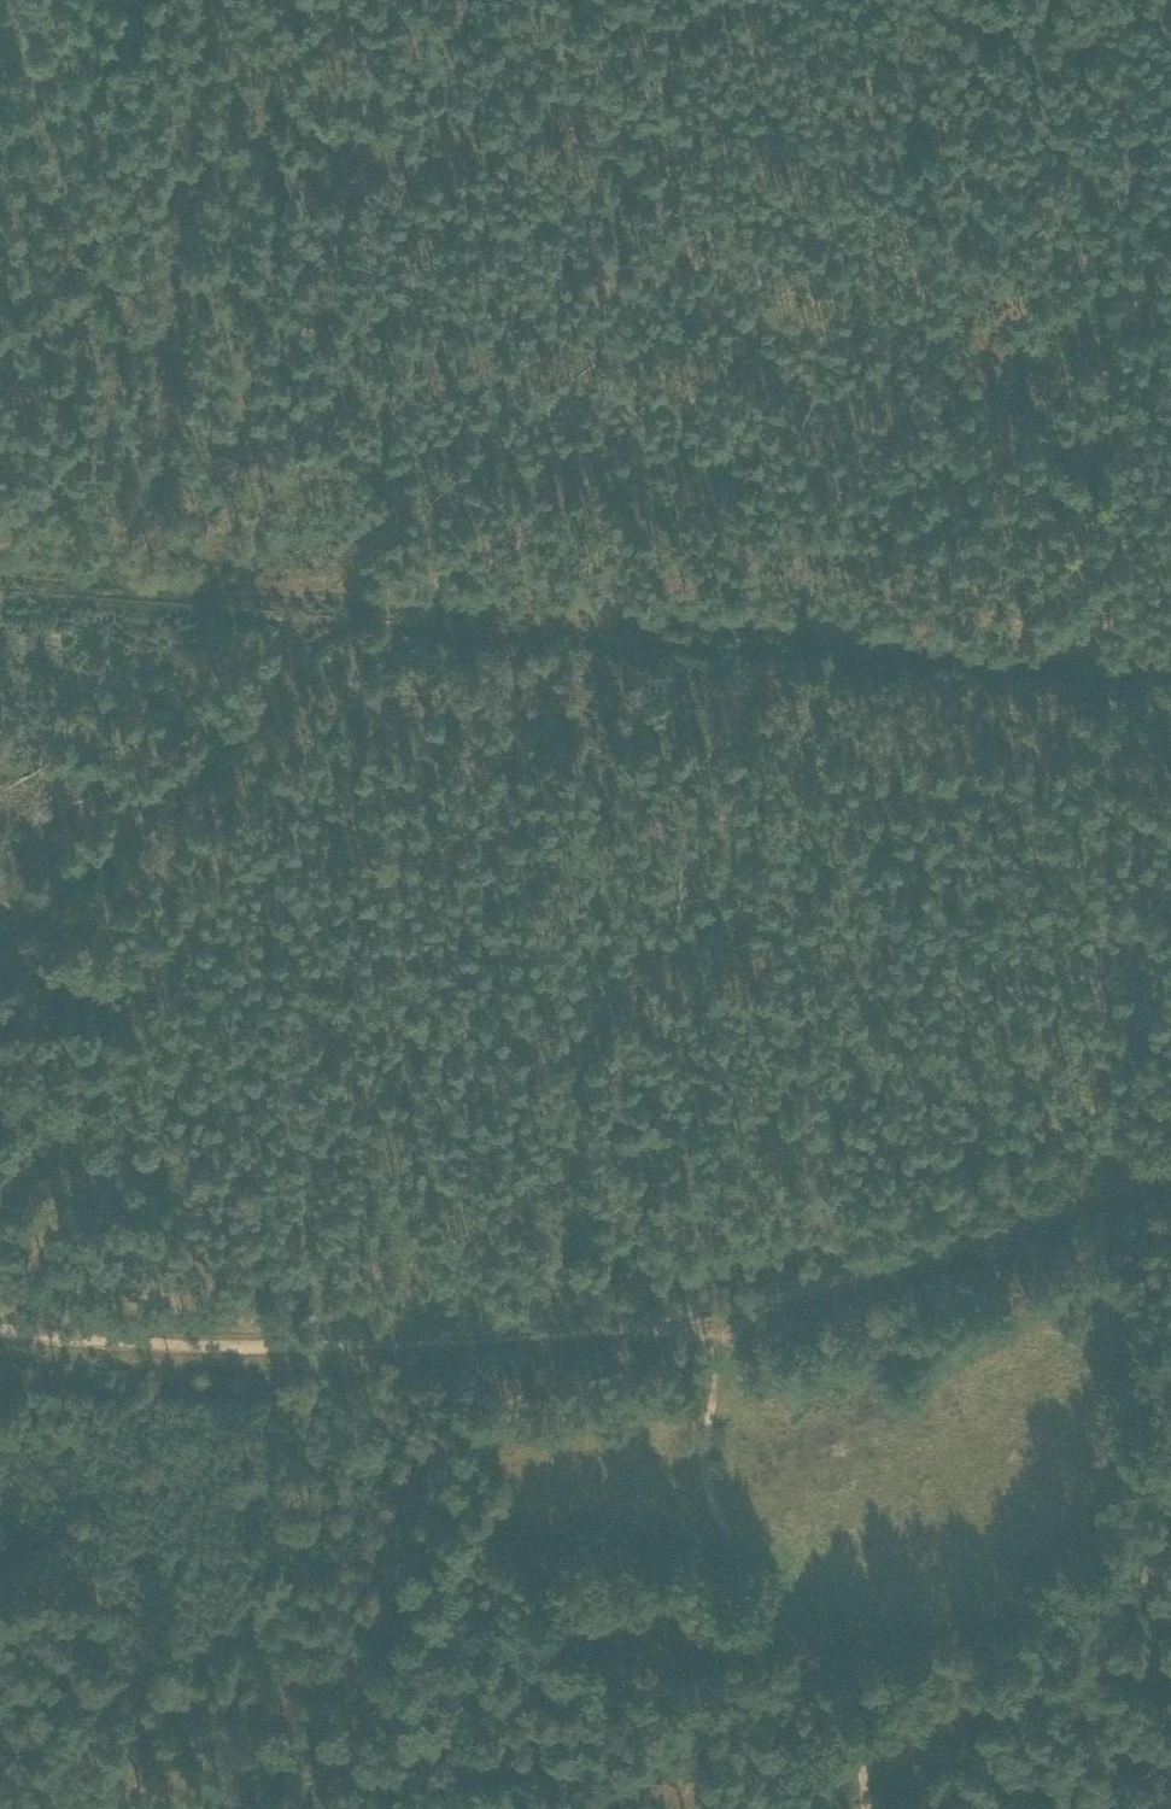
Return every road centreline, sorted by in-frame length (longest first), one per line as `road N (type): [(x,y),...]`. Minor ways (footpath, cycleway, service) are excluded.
road 1 (track): [(727,1309),(577,1336),(344,1345),(0,1331)]
road 2 (track): [(873,1808),(863,1755),(717,1506),(703,1463),(702,1431),(727,1309)]
road 3 (track): [(727,1309),(847,1289),(1170,1177)]

